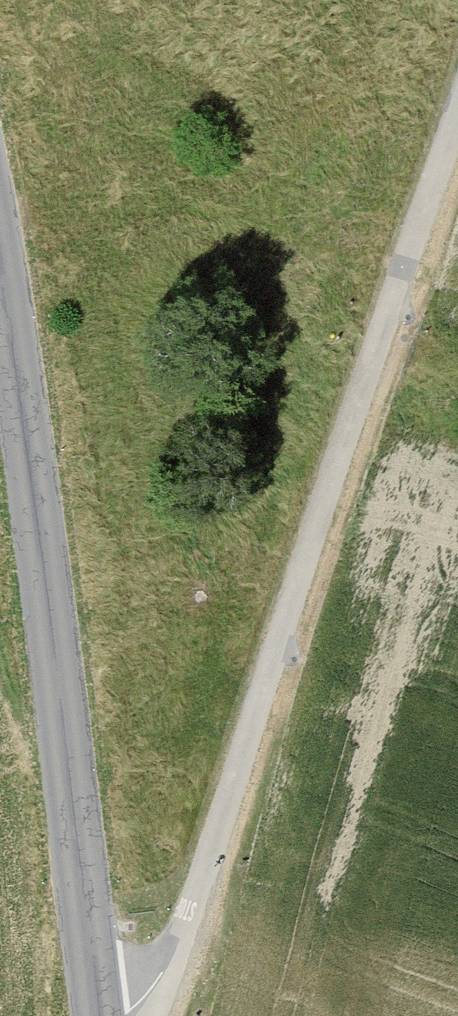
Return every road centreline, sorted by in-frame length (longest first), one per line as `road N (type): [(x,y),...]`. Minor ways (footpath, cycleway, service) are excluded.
road 1 (residential): [(457,112),(340,437),(170,956),(124,1015)]
road 2 (tertiary): [(0,256),(102,1015)]

